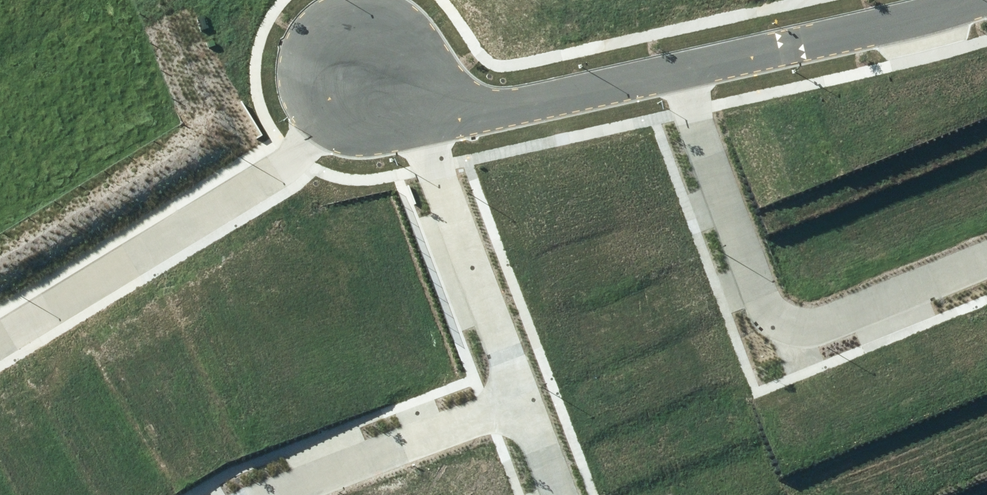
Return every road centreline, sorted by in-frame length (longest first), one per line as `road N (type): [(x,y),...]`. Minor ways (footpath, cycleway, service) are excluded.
road 1 (residential): [(678,71),(755,280),(789,329),(819,326),(986,262)]
road 2 (residential): [(0,341),(185,233),(297,149),(355,70)]
road 3 (residential): [(416,107),(521,399)]
road 4 (residential): [(975,0),(678,71)]
road 5 (residential): [(521,399),(263,494)]
road 6 (residential): [(678,71),(495,109),(416,107)]

